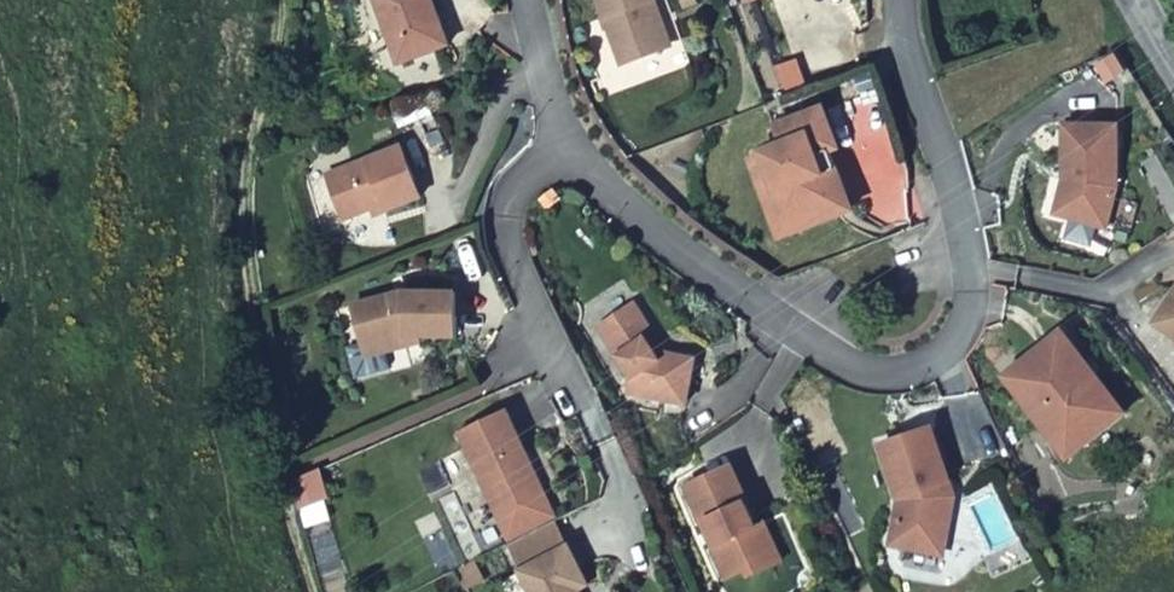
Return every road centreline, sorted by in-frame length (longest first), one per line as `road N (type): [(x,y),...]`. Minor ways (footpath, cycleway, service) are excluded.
road 1 (residential): [(903,0),(908,49),(954,192),(971,283),(958,335),(920,367),(893,374),(847,366),(662,234),(570,148)]
road 2 (track): [(278,0),(238,212),(313,591)]
road 3 (residential): [(570,148),(515,183),(500,222),(599,436)]
road 4 (residential): [(570,148),(530,0)]

